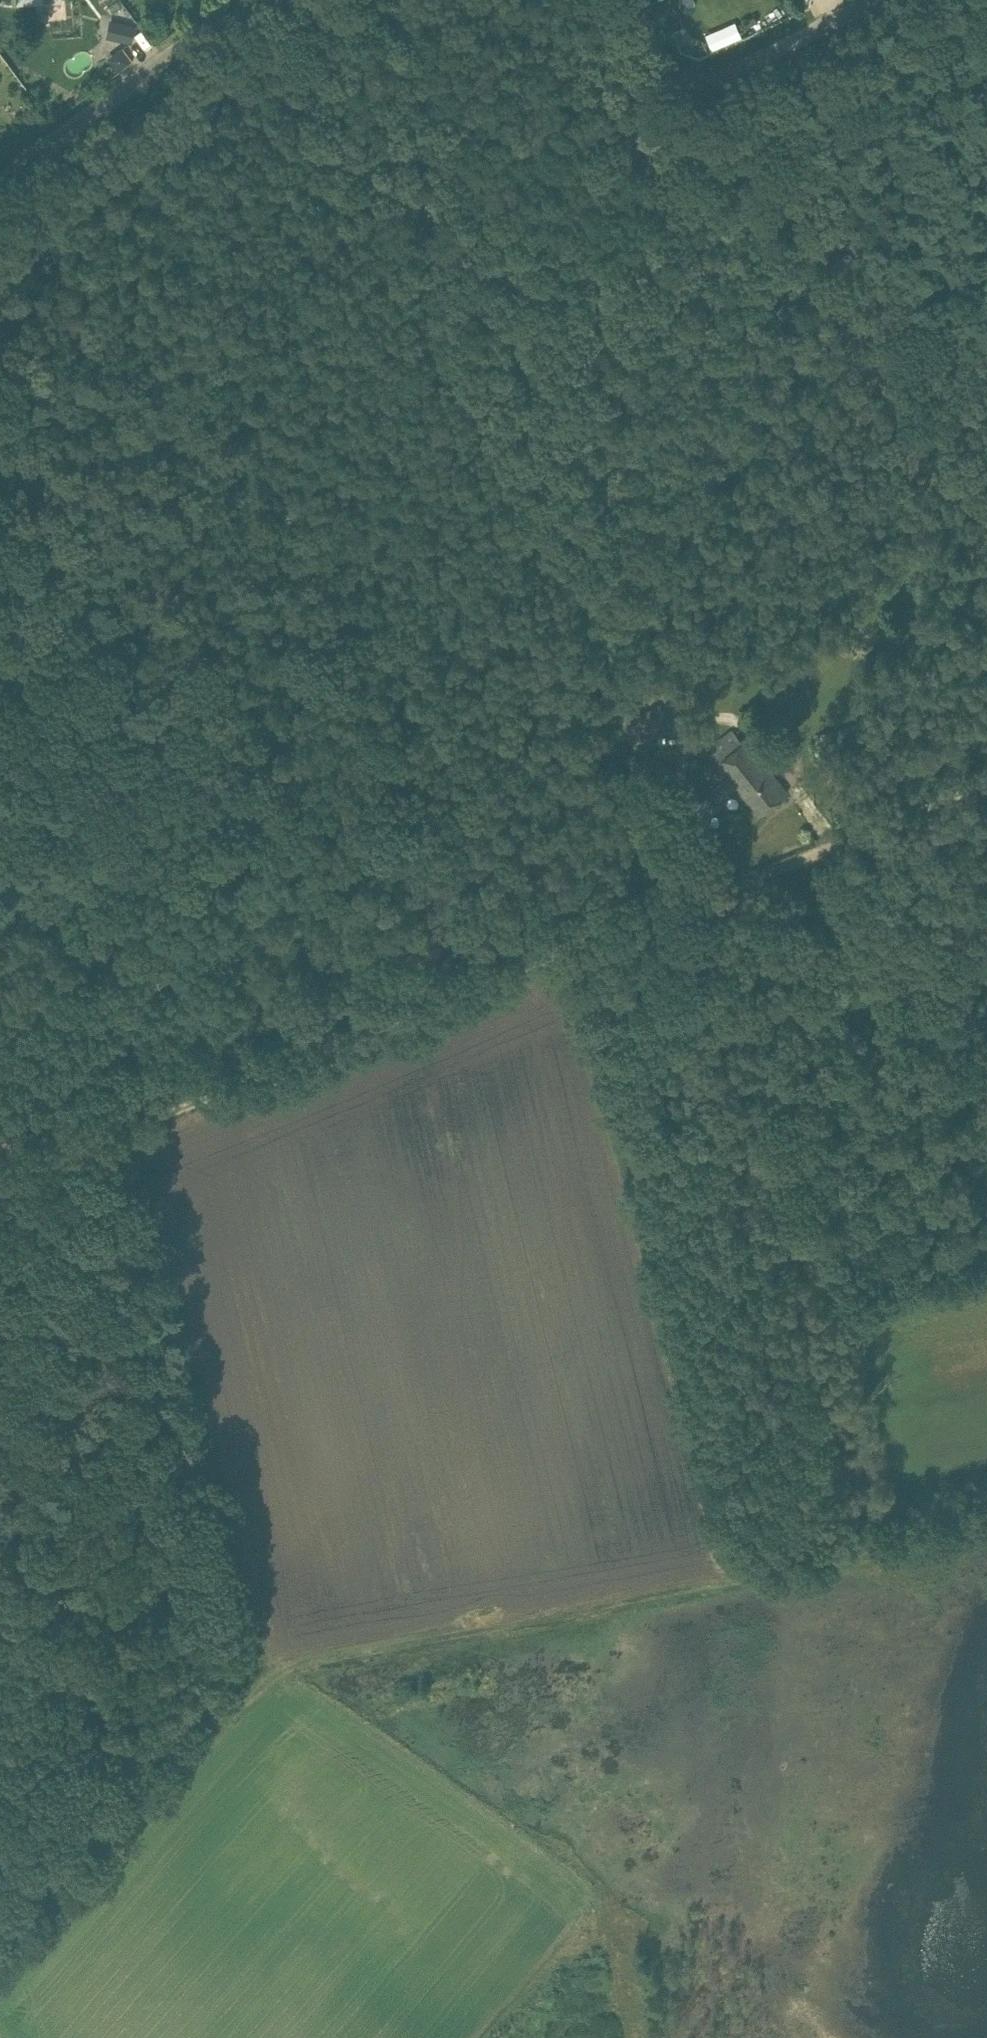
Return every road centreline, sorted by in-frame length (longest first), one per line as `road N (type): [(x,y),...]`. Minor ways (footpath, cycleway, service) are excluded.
road 1 (track): [(986,778),(0,1179)]
road 2 (unclassified): [(633,0),(660,57),(687,77),(716,77),(878,0)]
road 3 (unclassified): [(0,181),(245,0)]

